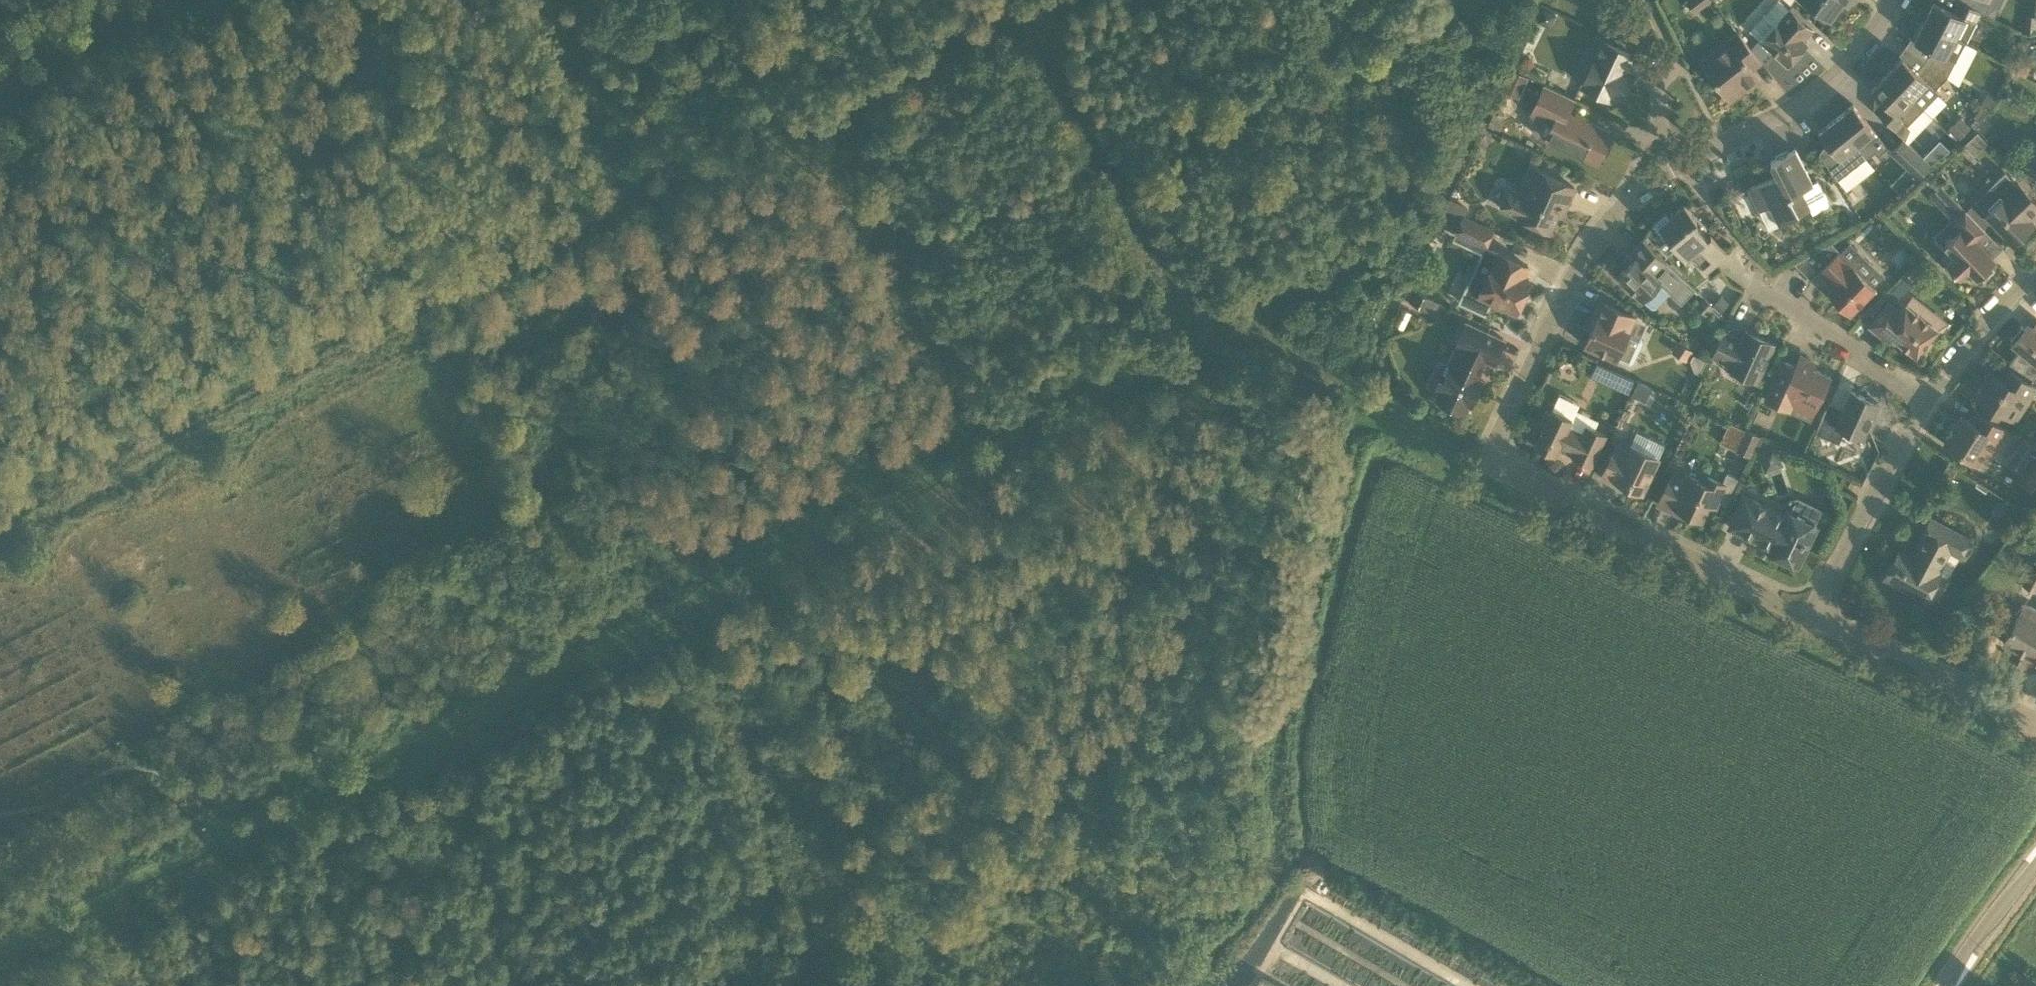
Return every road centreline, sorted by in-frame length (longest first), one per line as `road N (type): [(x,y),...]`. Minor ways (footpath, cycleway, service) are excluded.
road 1 (residential): [(1814,619),(1486,458),(1581,261),(1630,194),(1720,144)]
road 2 (track): [(0,813),(45,806),(103,774),(140,767),(191,791),(216,836)]
road 3 (residential): [(2035,727),(1814,619)]
road 4 (residential): [(1814,619),(1928,402)]
road 5 (residential): [(1720,144),(1815,88),(1855,55),(1893,0)]
road 6 (residential): [(1928,402),(1759,293)]
road 7 (residential): [(1928,402),(1980,328),(2035,274)]
road 8 (residential): [(1647,0),(1720,144)]
road 9 (tertiary): [(1945,985),(2035,865)]

